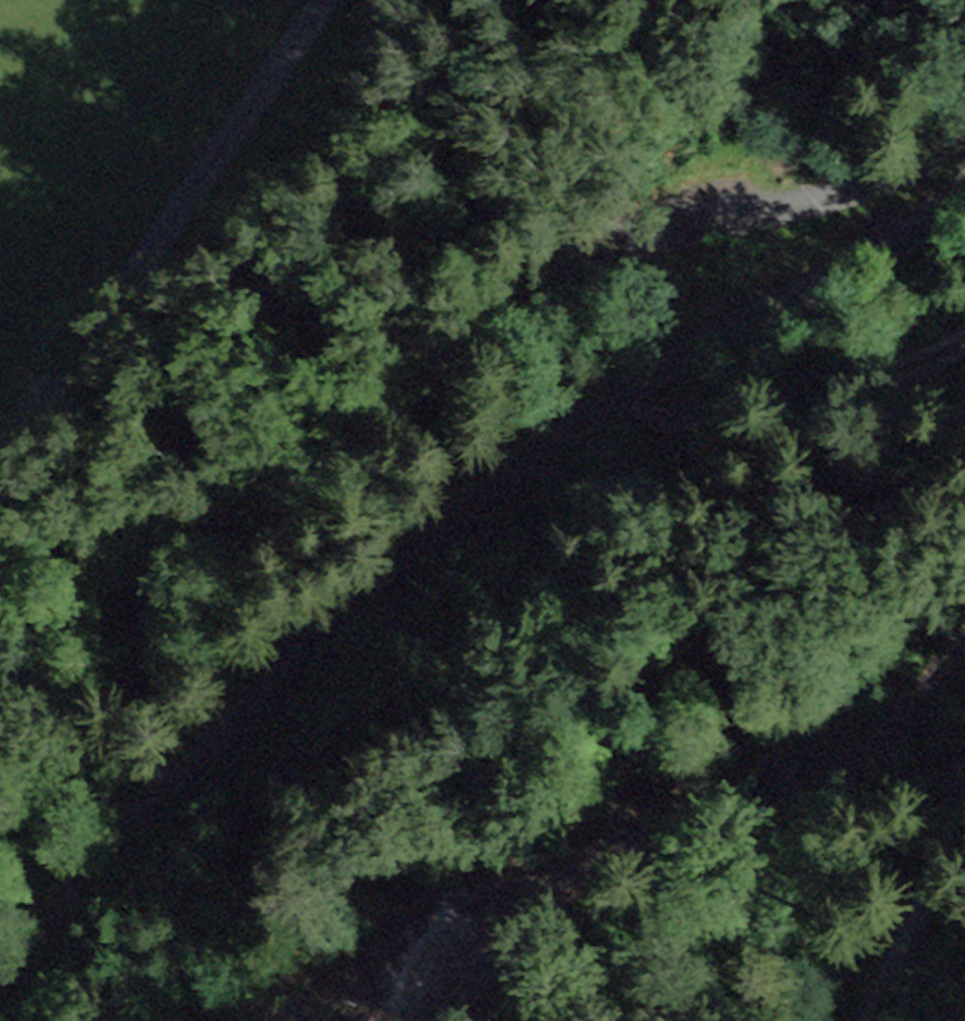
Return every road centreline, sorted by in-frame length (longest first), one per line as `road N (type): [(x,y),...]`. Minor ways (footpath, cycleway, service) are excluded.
road 1 (unclassified): [(0,984),(232,711),(506,464),(582,408),(801,296),(964,192)]
road 2 (residential): [(964,132),(906,152),(791,169),(749,187),(329,422),(90,604),(0,694)]
road 3 (track): [(434,1020),(548,876),(612,840),(785,796),(844,765),(901,720),(964,643)]
road 4 (unclassified): [(355,0),(220,248),(0,461)]
road 5 (track): [(964,339),(832,383),(680,415),(582,408)]
road 6 (track): [(870,1020),(932,899),(964,760)]

